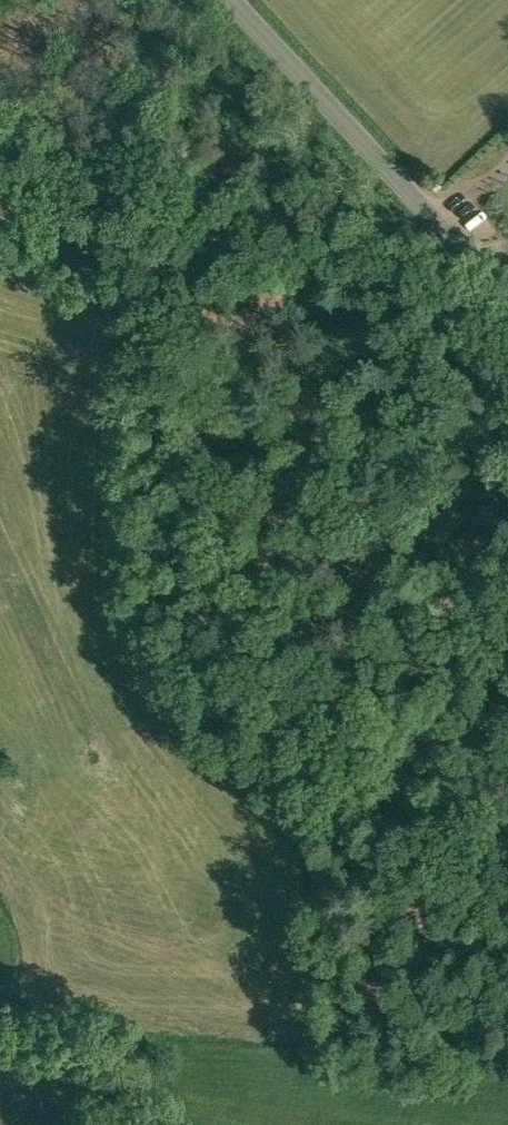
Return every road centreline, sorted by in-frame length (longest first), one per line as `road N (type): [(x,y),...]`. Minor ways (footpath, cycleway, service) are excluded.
road 1 (unclassified): [(507,300),(229,0)]

